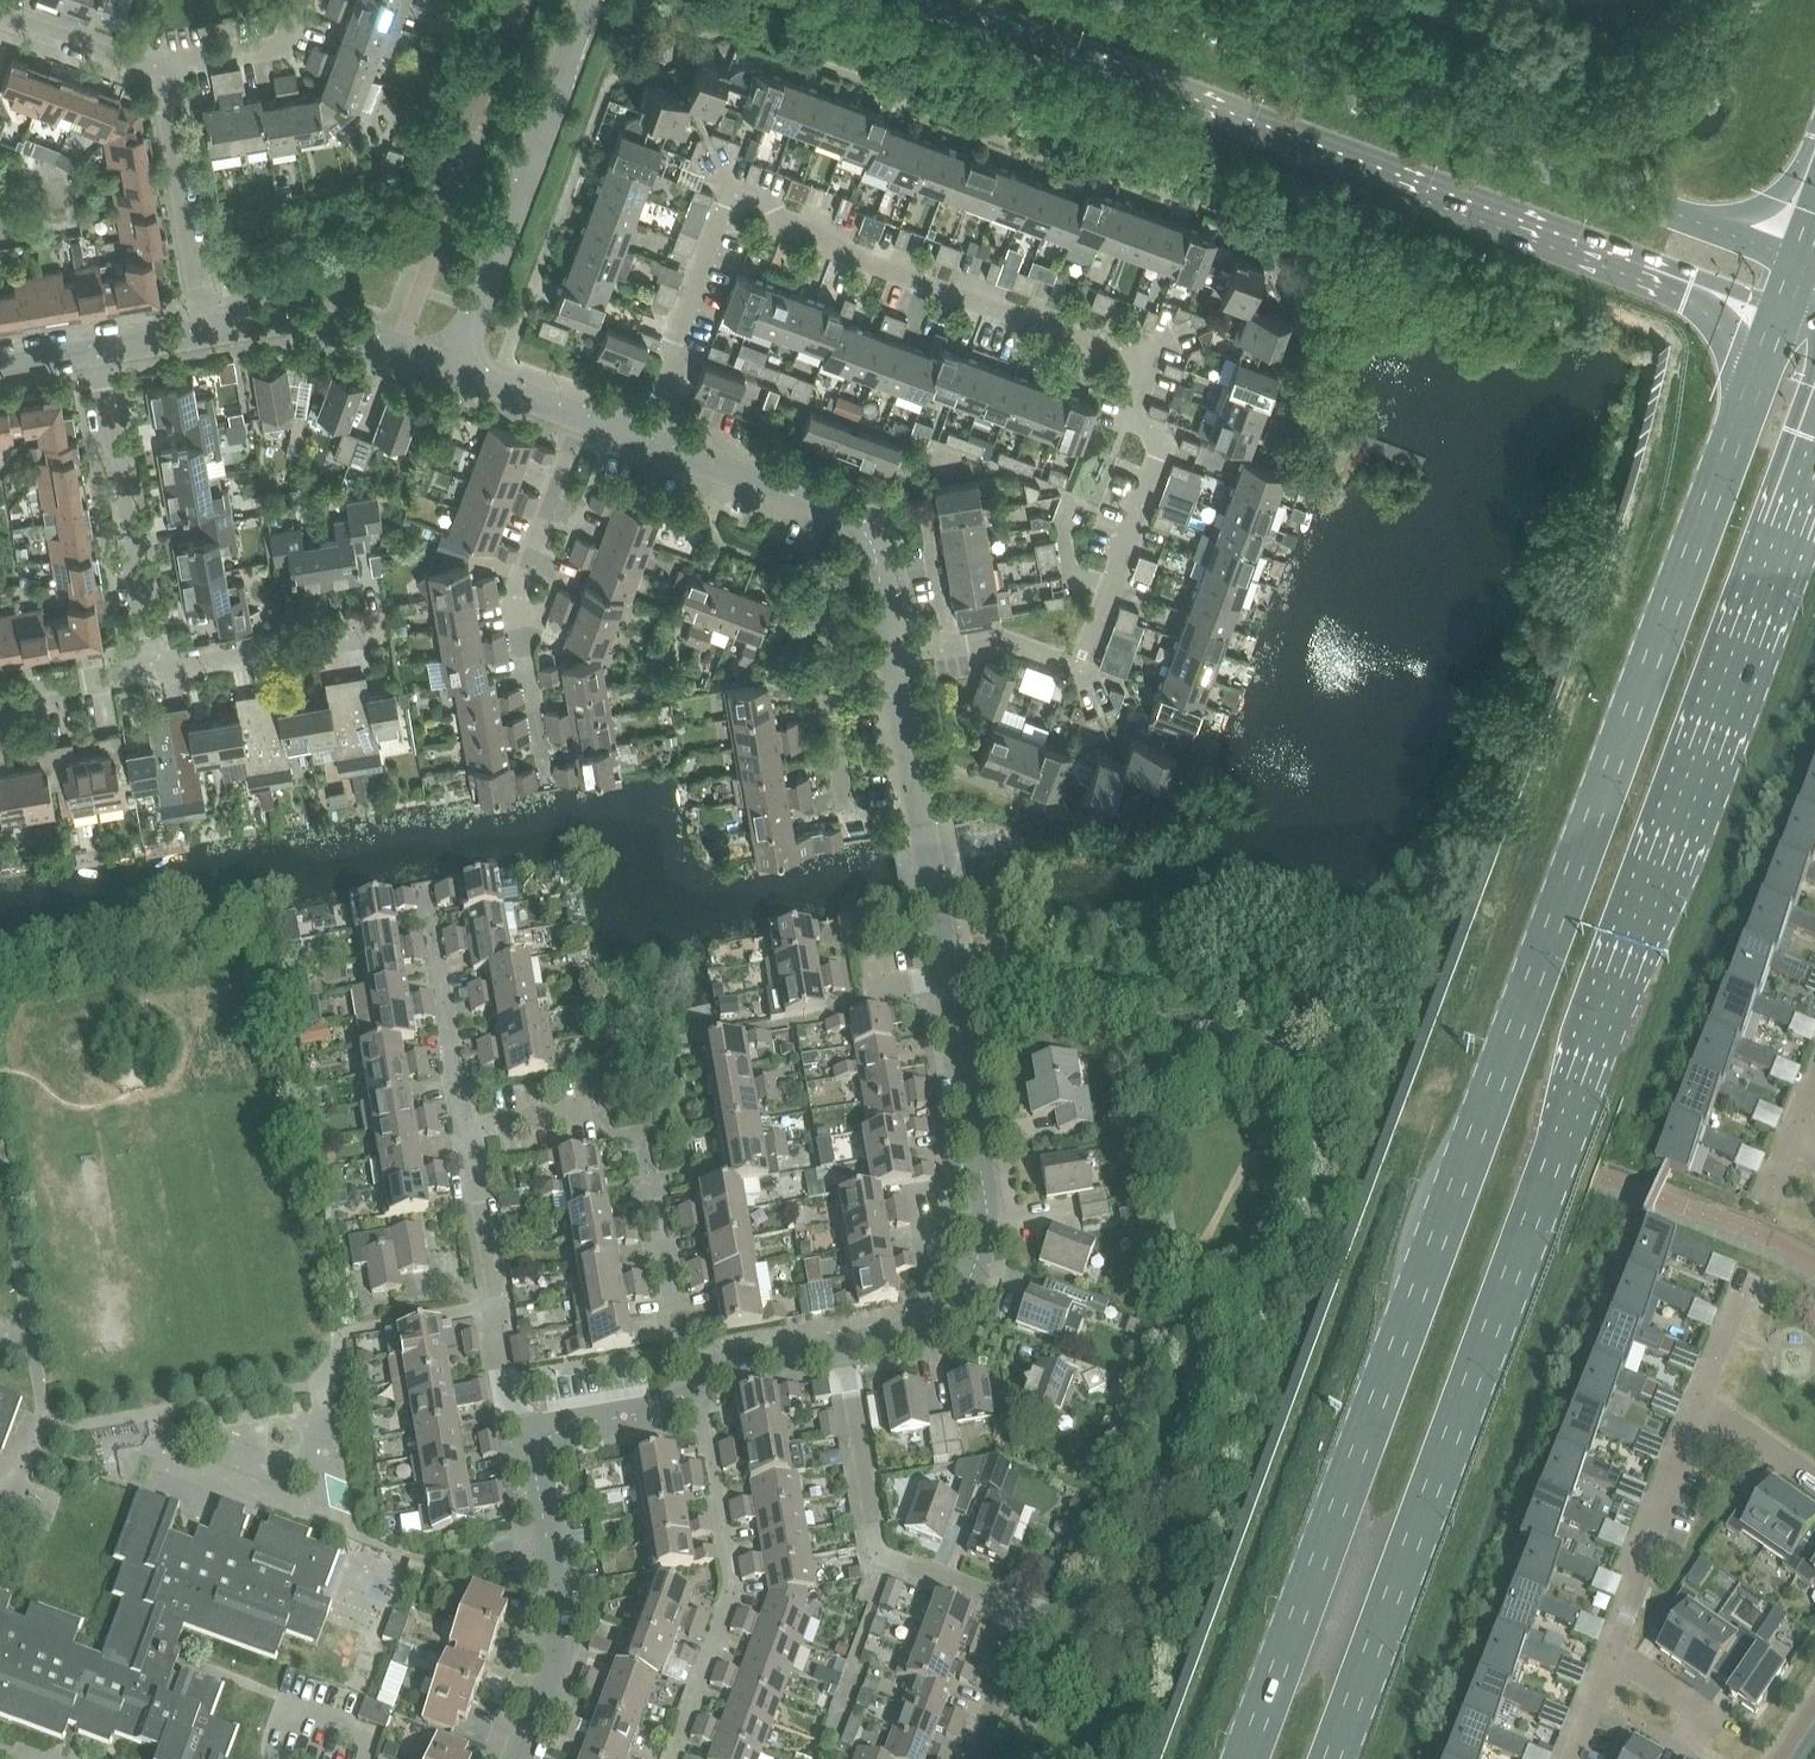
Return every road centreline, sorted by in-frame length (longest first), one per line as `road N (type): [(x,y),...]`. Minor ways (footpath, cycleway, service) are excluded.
road 1 (primary): [(1779,313),(1242,1758)]
road 2 (primary): [(1332,1758),(1814,464)]
road 3 (residential): [(893,652),(994,638),(1077,667),(1167,438),(1124,420),(1147,357),(725,200),(641,442)]
road 4 (tertiary): [(931,0),(1779,313)]
road 5 (residential): [(838,1347),(945,1318),(980,1279),(986,1249),(893,652)]
road 6 (tertiary): [(1799,259),(1085,0)]
road 7 (residential): [(544,1435),(511,1406),(424,888)]
road 8 (residential): [(971,1758),(1027,1606),(871,1556),(838,1347)]
road 9 (residential): [(667,1758),(733,1582),(699,1375)]
road 10 (residential): [(456,367),(593,0)]
road 11 (residential): [(552,784),(525,633),(525,586),(584,421)]
road 12 (residential): [(641,442),(846,522),(869,549),(893,652)]
road 13 (residential): [(518,1758),(554,1659),(529,1471),(544,1435)]
road 14 (residential): [(150,665),(102,343)]
road 15 (residential): [(1617,1655),(1701,1401)]
road 16 (residential): [(209,325),(310,311),(456,367)]
road 17 (residential): [(699,1375),(677,1339),(643,1127)]
road 18 (residential): [(209,325),(166,75)]
road 19 (residential): [(150,665),(362,629)]
road 20 (residential): [(166,75),(296,42),(310,0)]
road 21 (residential): [(544,1435),(571,1422),(668,1405),(699,1375)]
road 22 (residential): [(166,75),(6,18)]
road 23 (residential): [(0,692),(150,665)]
road 24 (residential): [(699,1375),(838,1347)]
road 25 (residential): [(456,367),(584,421)]
road 26 (residential): [(1814,1477),(1701,1401)]

